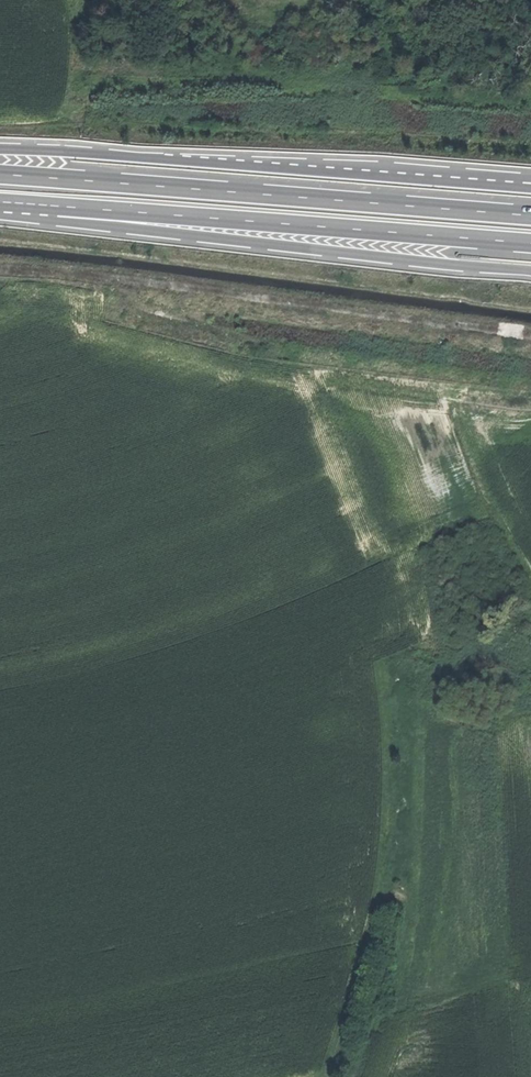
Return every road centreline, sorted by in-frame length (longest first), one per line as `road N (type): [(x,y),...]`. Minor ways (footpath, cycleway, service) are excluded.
road 1 (track): [(530,336),(0,269)]
road 2 (trunk): [(0,214),(530,272)]
road 3 (trunk): [(0,202),(530,245)]
road 4 (trunk): [(530,217),(0,175)]
road 5 (trunk): [(382,178),(0,149)]
road 6 (track): [(530,620),(469,470)]
road 7 (trunk): [(530,190),(382,178)]
road 8 (trunk): [(530,182),(382,178)]

